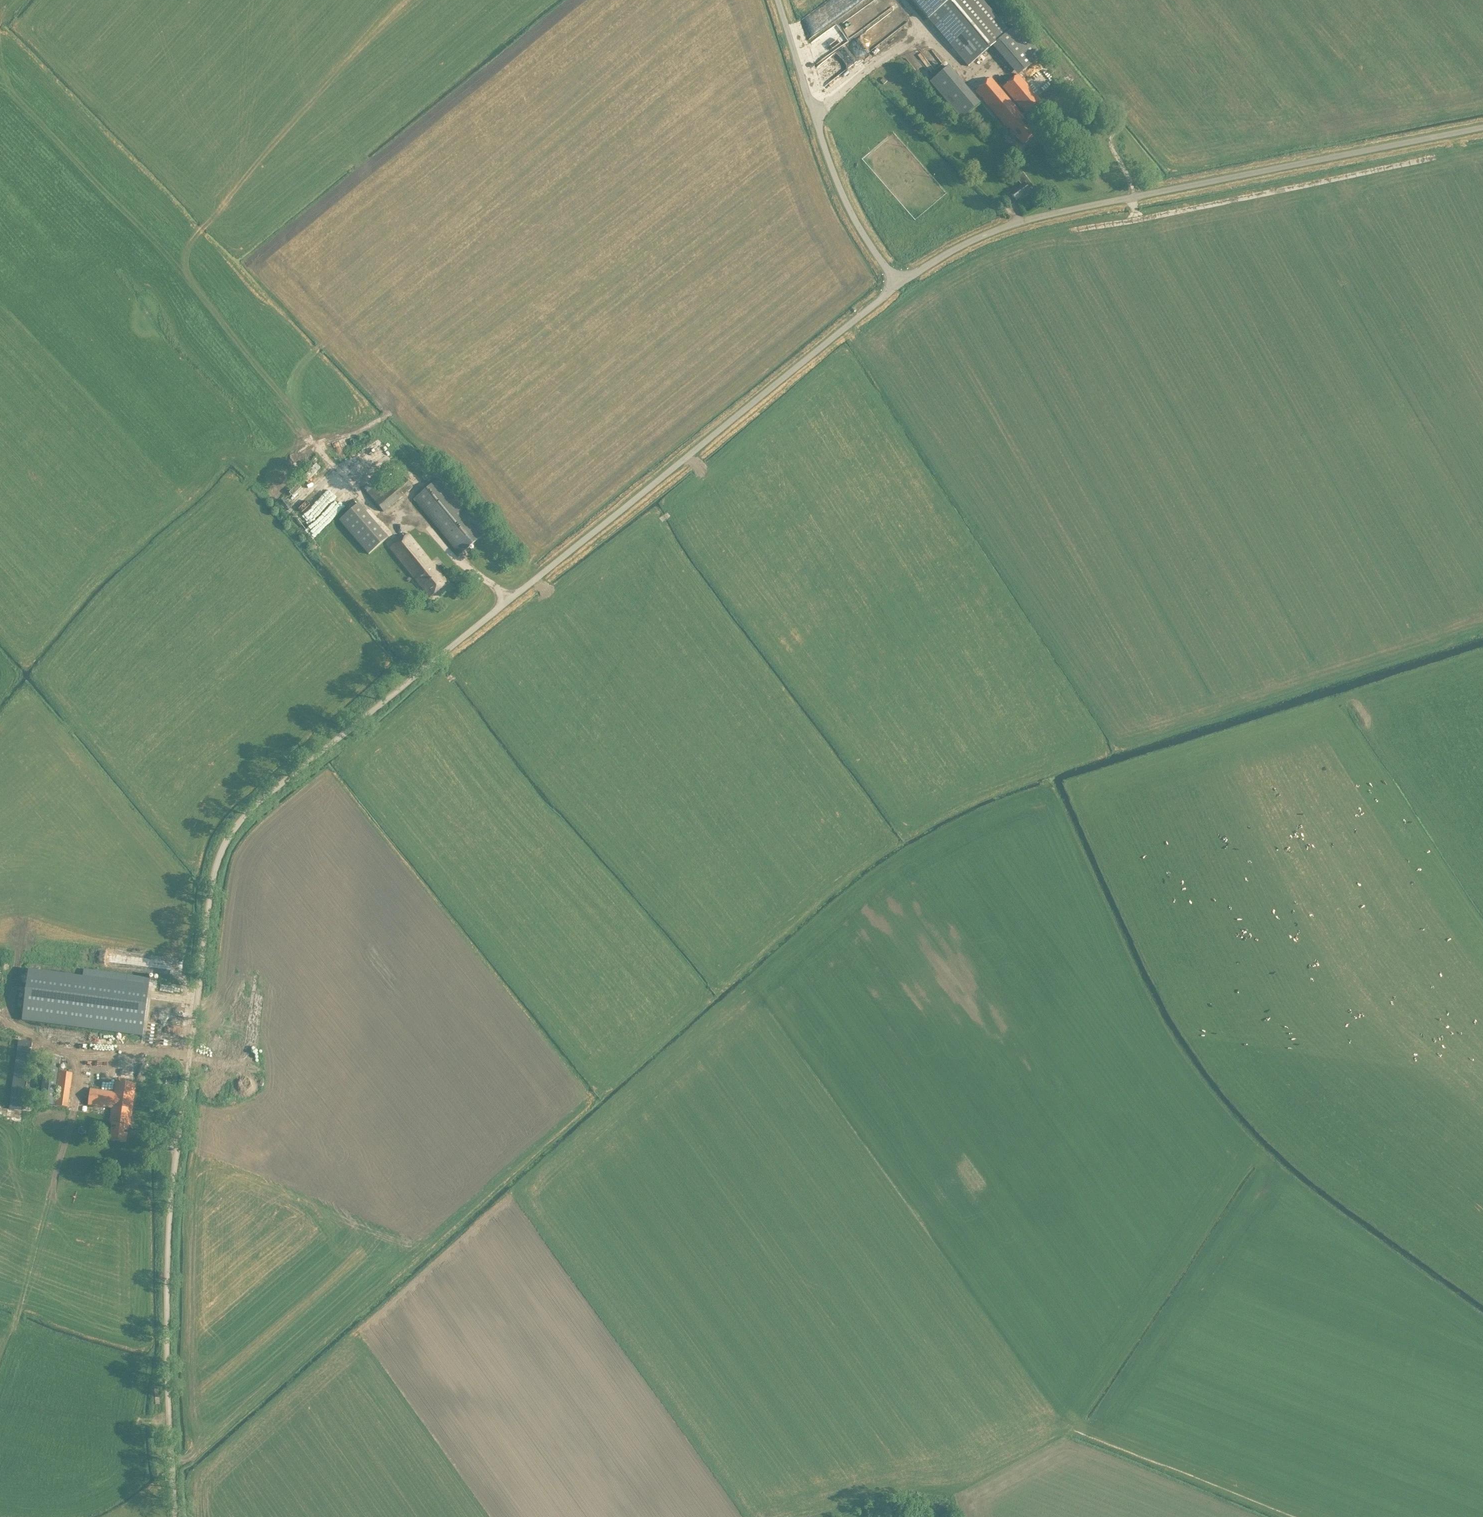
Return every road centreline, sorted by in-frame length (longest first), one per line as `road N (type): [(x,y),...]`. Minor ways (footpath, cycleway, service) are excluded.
road 1 (unclassified): [(174,1516),(165,1238),(207,900),(229,829),(895,282)]
road 2 (unclassified): [(895,282),(970,236),(1021,219),(1221,175),(1482,134)]
road 3 (unclassified): [(895,282),(829,165),(776,0)]
road 4 (track): [(1074,1428),(1305,1516)]

